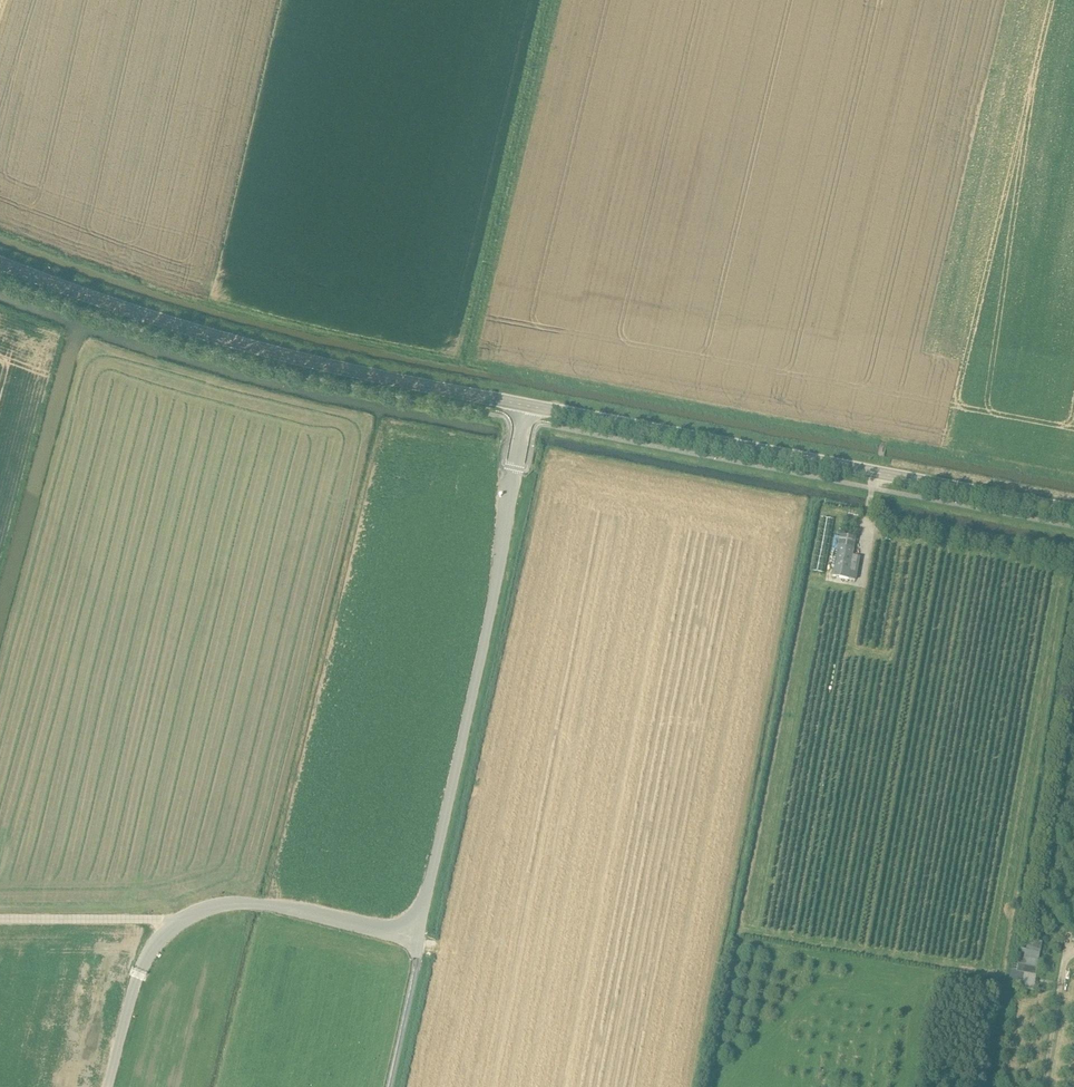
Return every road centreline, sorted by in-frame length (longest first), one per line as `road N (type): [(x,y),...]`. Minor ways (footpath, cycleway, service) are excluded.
road 1 (secondary): [(1073,511),(279,354),(126,311),(0,261)]
road 2 (track): [(0,919),(178,923)]
road 3 (track): [(408,928),(418,954),(390,1086)]

